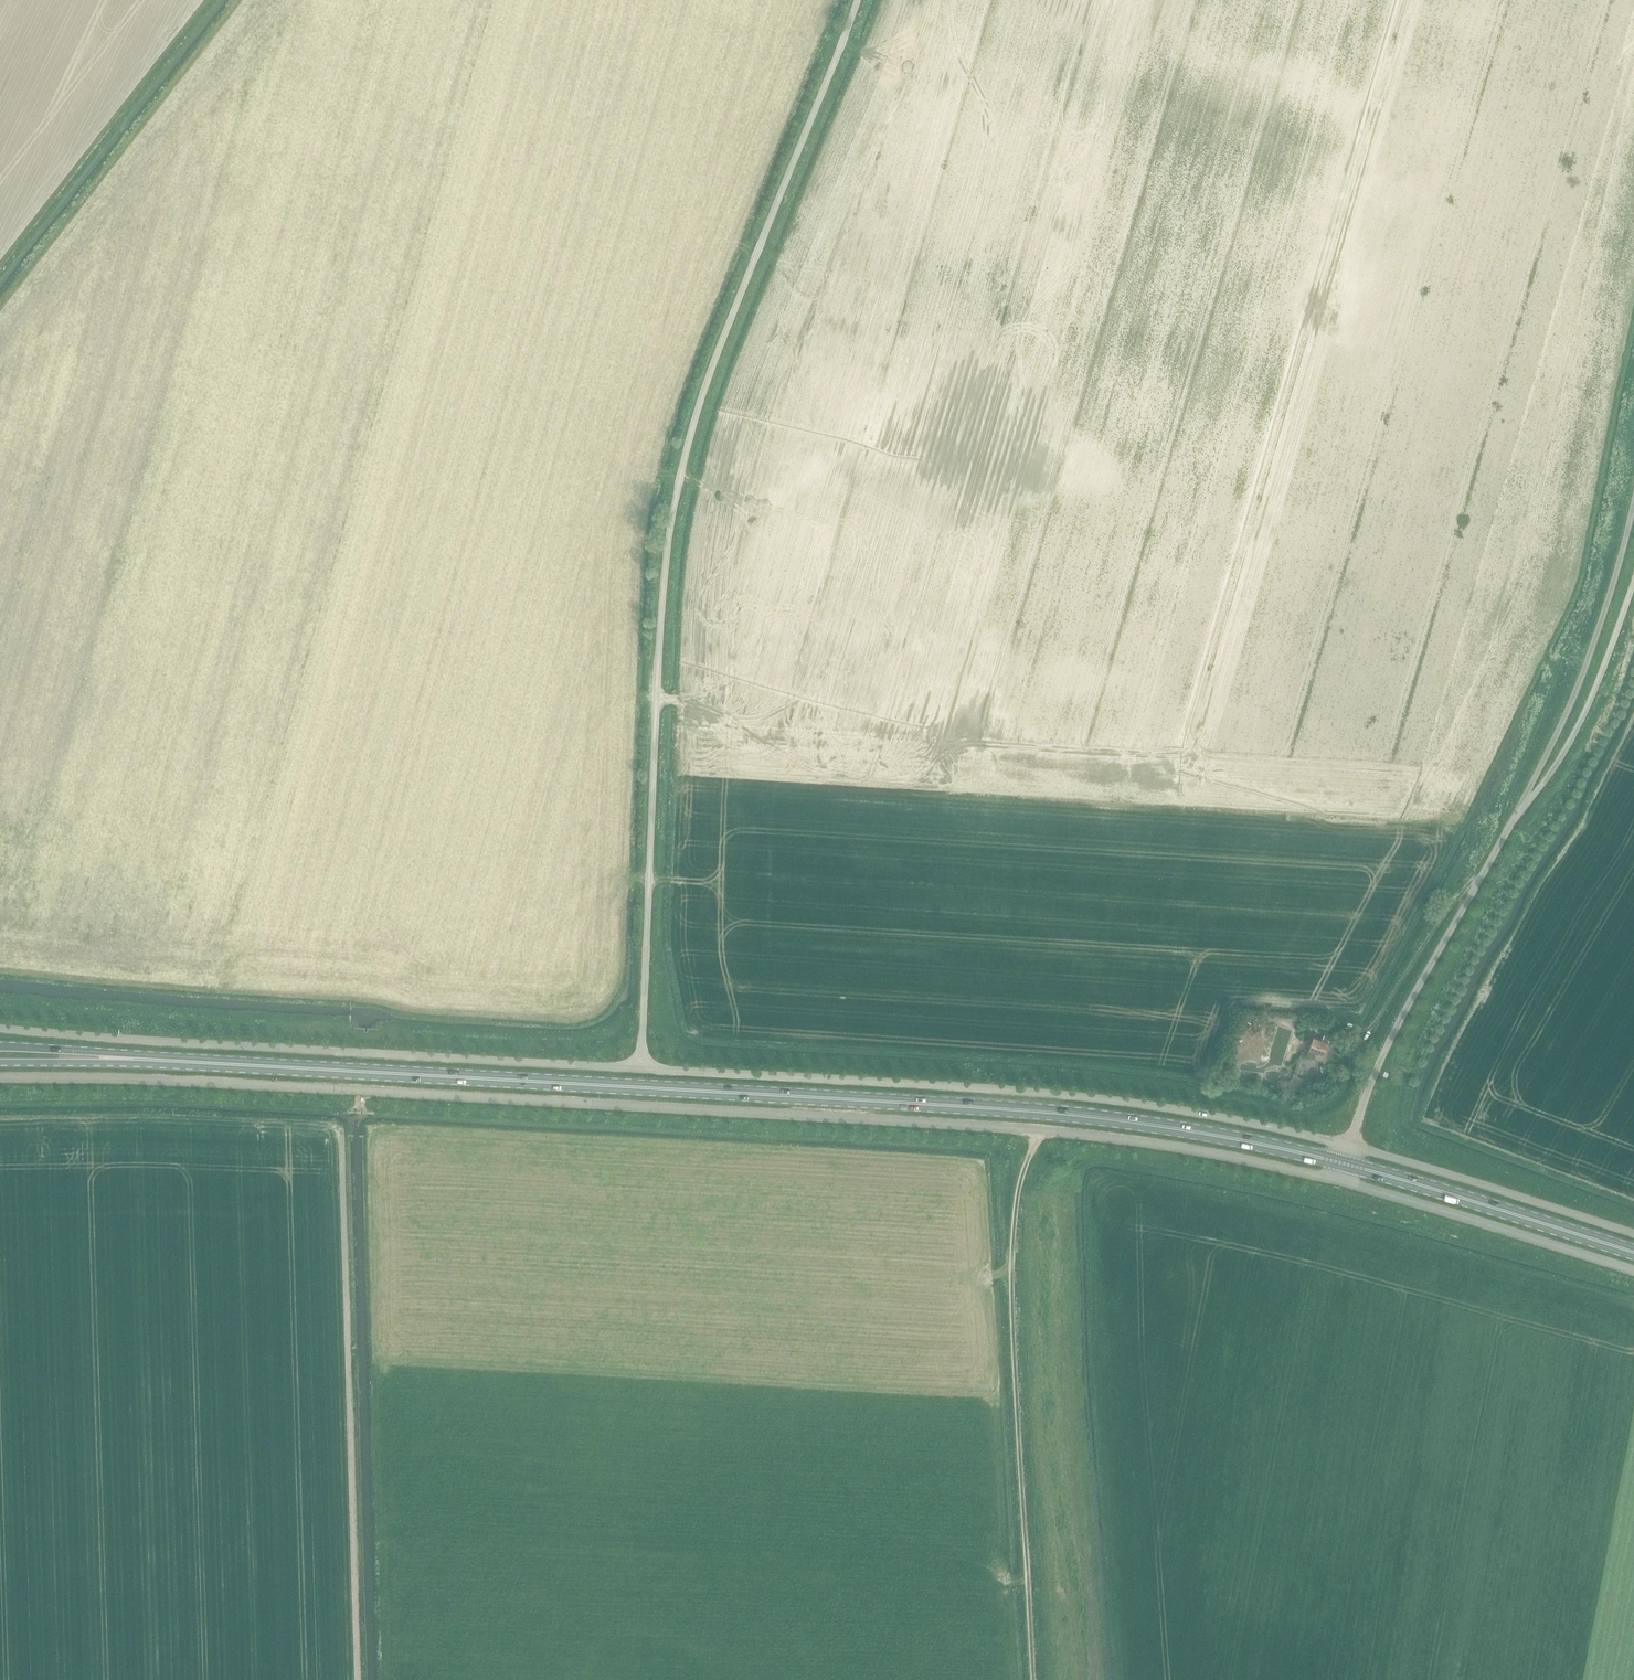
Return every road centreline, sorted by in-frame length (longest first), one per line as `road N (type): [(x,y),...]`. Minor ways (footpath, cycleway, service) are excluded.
road 1 (unclassified): [(1339,1181),(1039,1130),(134,1079),(0,1078)]
road 2 (primary): [(1344,1163),(1138,1125),(935,1106),(202,1062)]
road 3 (unclassified): [(642,1069),(673,507),(718,348),(858,0)]
road 4 (unclassified): [(1349,1146),(1243,1121),(1039,1092),(642,1069)]
road 5 (unclassified): [(642,1069),(0,1028)]
road 6 (track): [(1039,1130),(1016,1197),(1007,1294),(1033,1679)]
road 7 (unclassified): [(1506,830),(1586,669),(1633,500)]
road 8 (unclassified): [(1349,1146),(1377,1065),(1506,830)]
road 9 (unclassified): [(1633,1271),(1339,1181)]
road 10 (primary): [(1633,1254),(1344,1163)]
road 11 (unclassified): [(1349,1146),(1633,1236)]
road 12 (unclassified): [(1506,830),(1548,777),(1602,682),(1633,590)]
road 13 (primary): [(202,1062),(0,1048)]
road 14 (primary): [(0,1063),(202,1062)]

